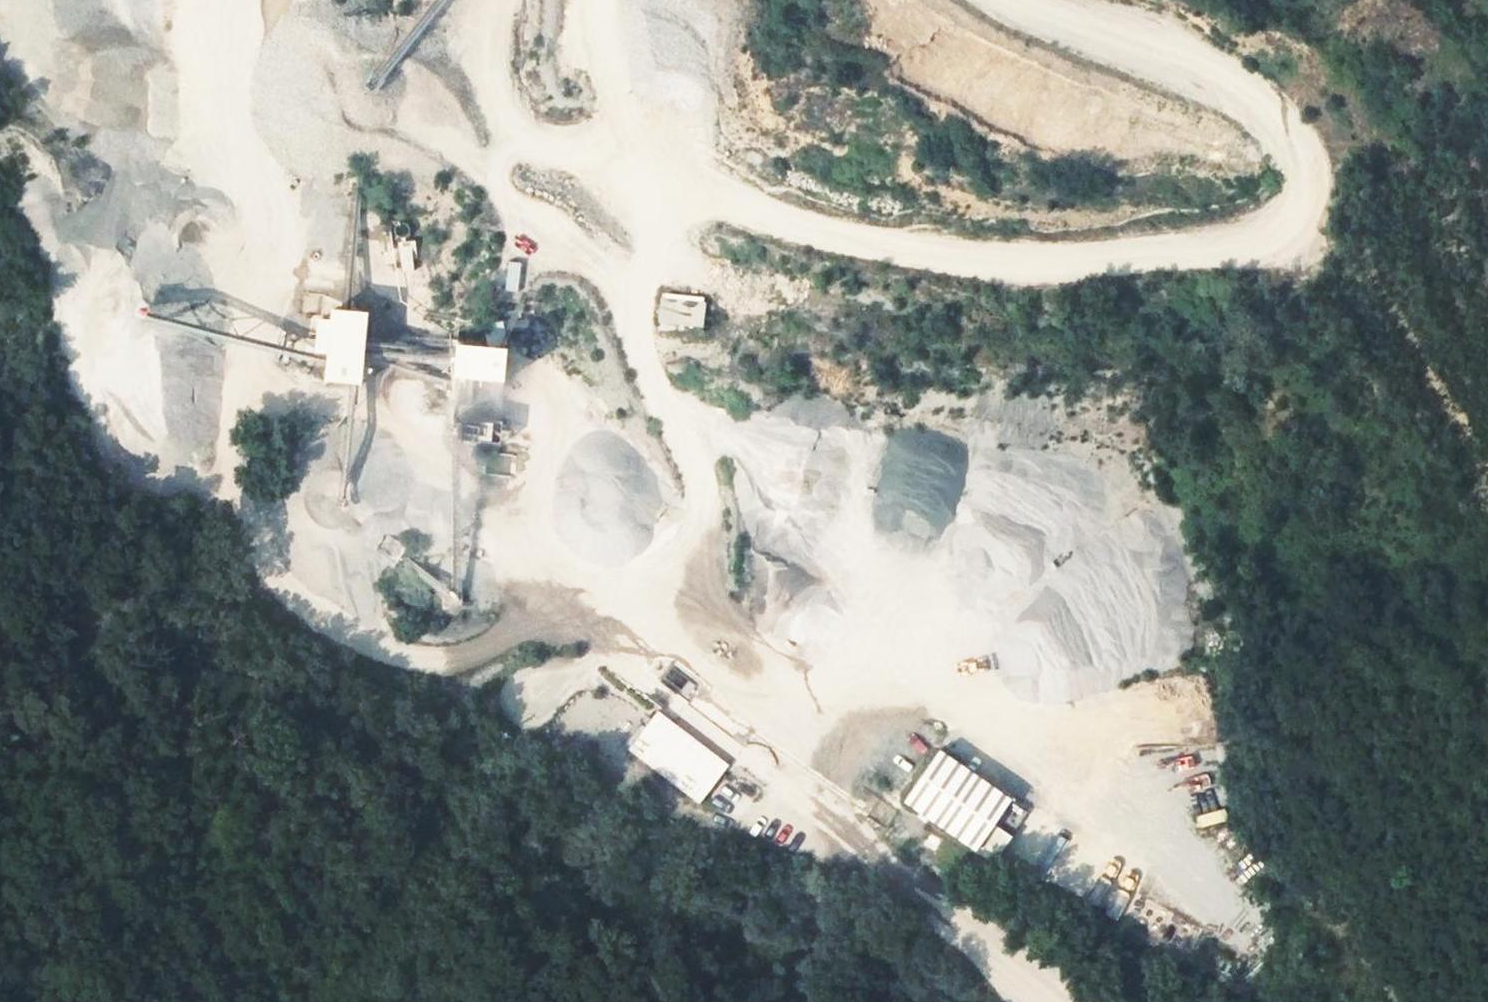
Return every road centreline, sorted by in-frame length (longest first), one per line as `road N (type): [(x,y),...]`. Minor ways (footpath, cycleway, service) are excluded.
road 1 (unclassified): [(1050,1001),(830,801),(754,745)]

